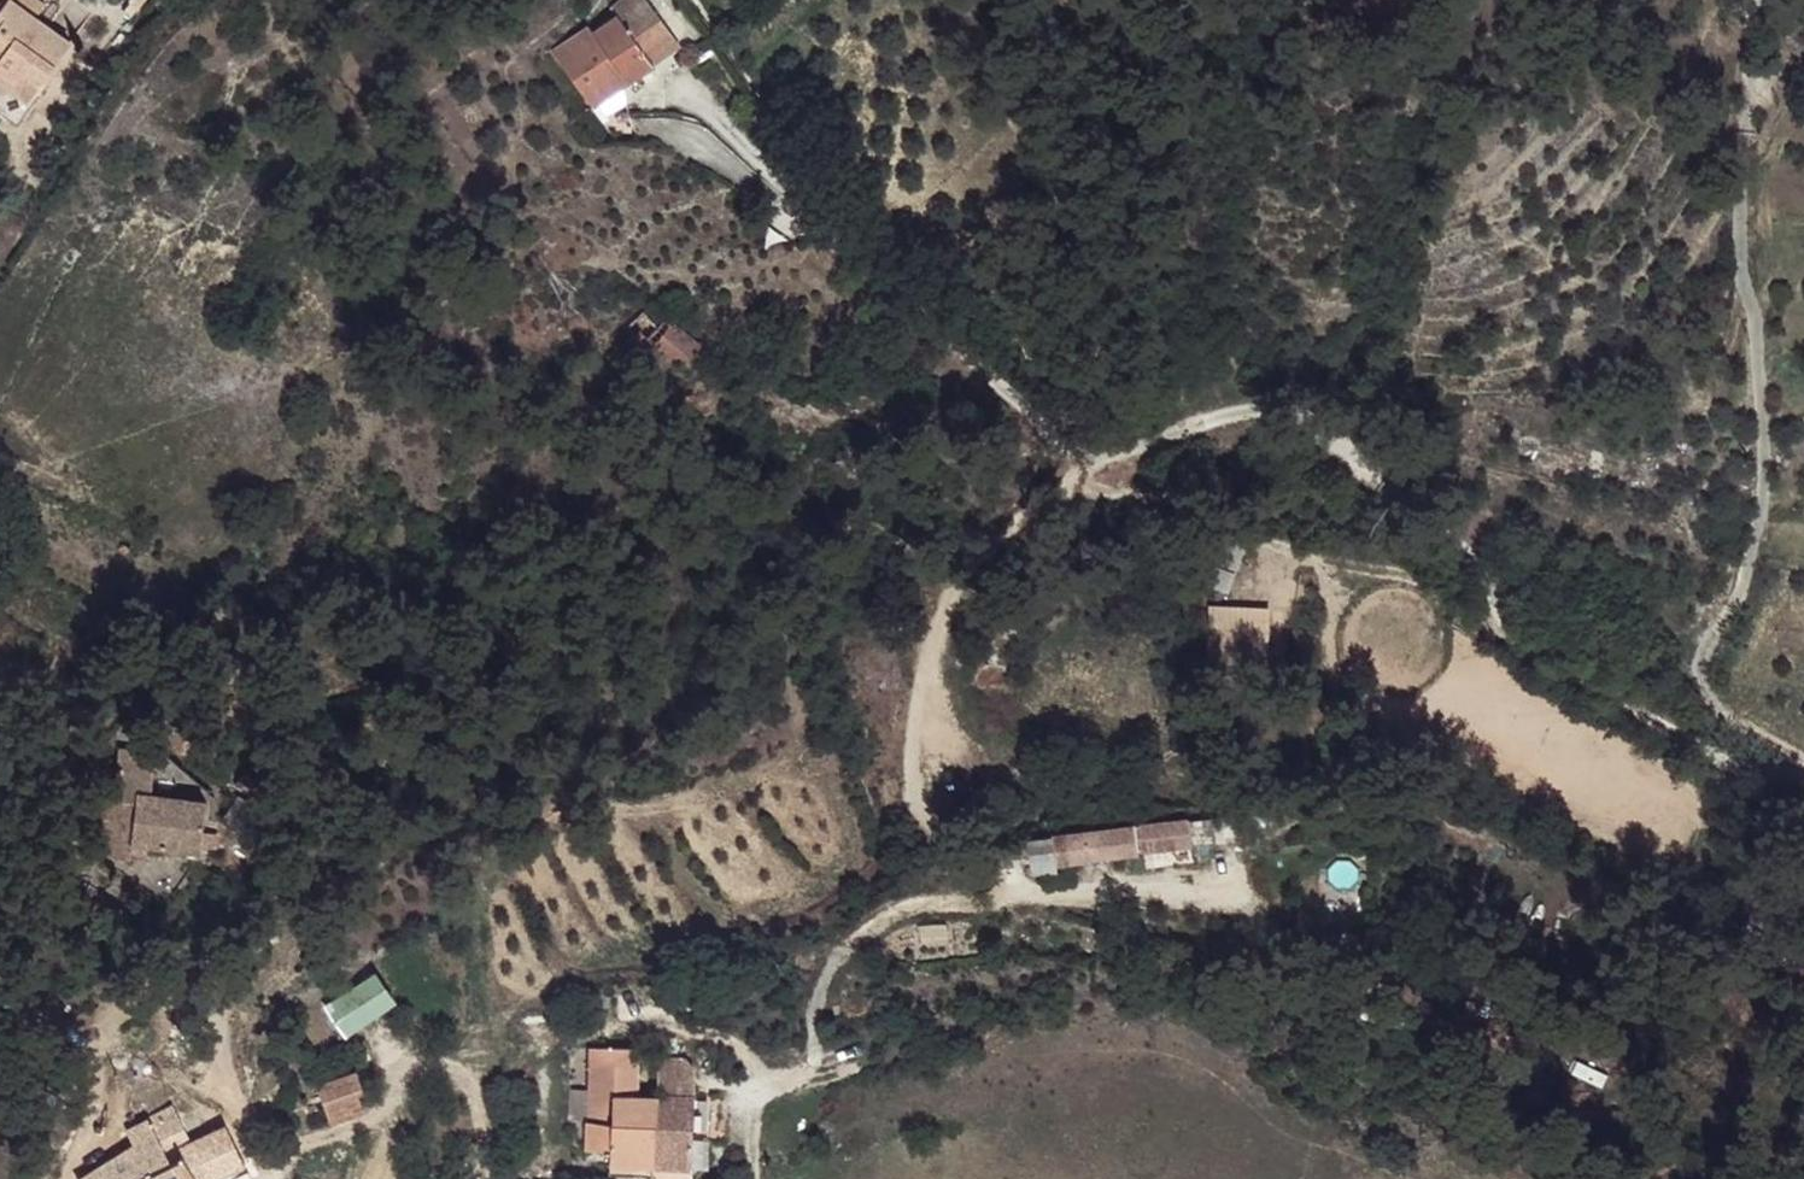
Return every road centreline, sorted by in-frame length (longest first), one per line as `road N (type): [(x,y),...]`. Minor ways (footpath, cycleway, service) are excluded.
road 1 (residential): [(1803,782),(1749,774),(1510,636),(1493,616),(1488,574),(1470,549),(1375,480),(1308,417),(1255,407),(1081,468)]
road 2 (residential): [(1803,756),(1718,704),(1703,666),(1732,611),(1765,494),(1760,319),(1740,250),(1751,21)]
road 3 (residential): [(753,1178),(754,1113),(817,1036),(816,989),(846,941),(909,912),(980,894)]

